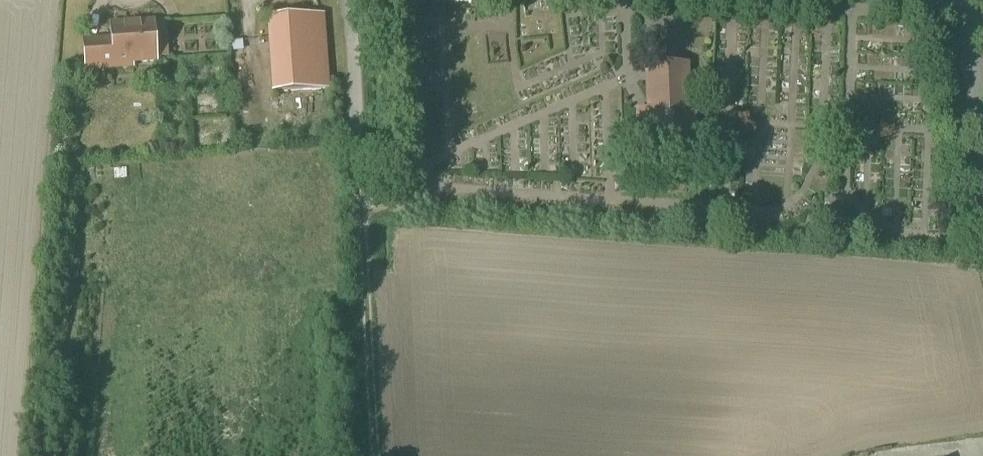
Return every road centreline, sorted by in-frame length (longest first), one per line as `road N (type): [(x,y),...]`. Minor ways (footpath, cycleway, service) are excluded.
road 1 (track): [(376,455),(355,41)]

